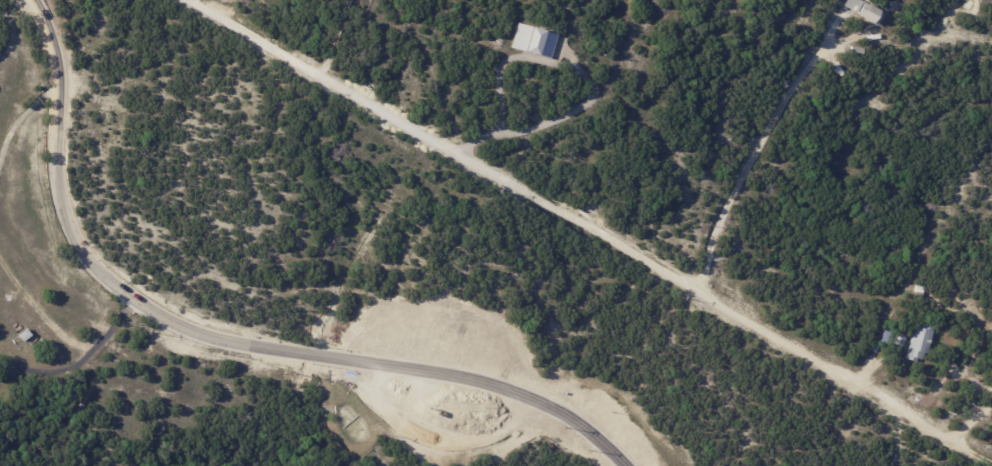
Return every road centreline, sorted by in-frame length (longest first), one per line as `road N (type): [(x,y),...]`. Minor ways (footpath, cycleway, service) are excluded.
road 1 (tertiary): [(31,0),(50,32),(58,192),(88,259),(122,286),(206,335),(335,364),(399,424),(441,441),(493,432),(548,406),(584,403),(601,414),(636,465)]
road 2 (residential): [(190,0),(331,89),(418,128),(944,433)]

